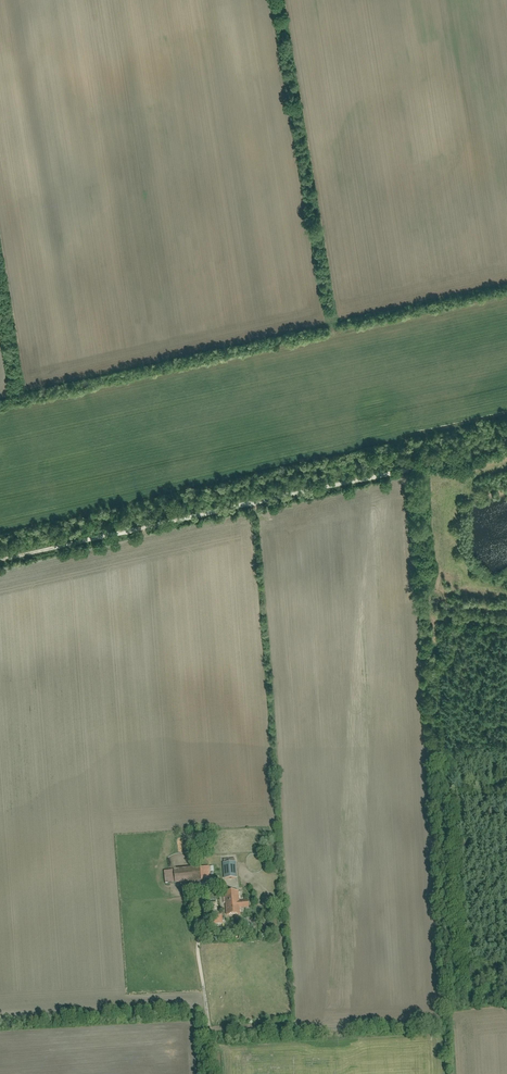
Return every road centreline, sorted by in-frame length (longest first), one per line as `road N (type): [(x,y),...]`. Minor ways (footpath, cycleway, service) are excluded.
road 1 (track): [(0,554),(506,443)]

